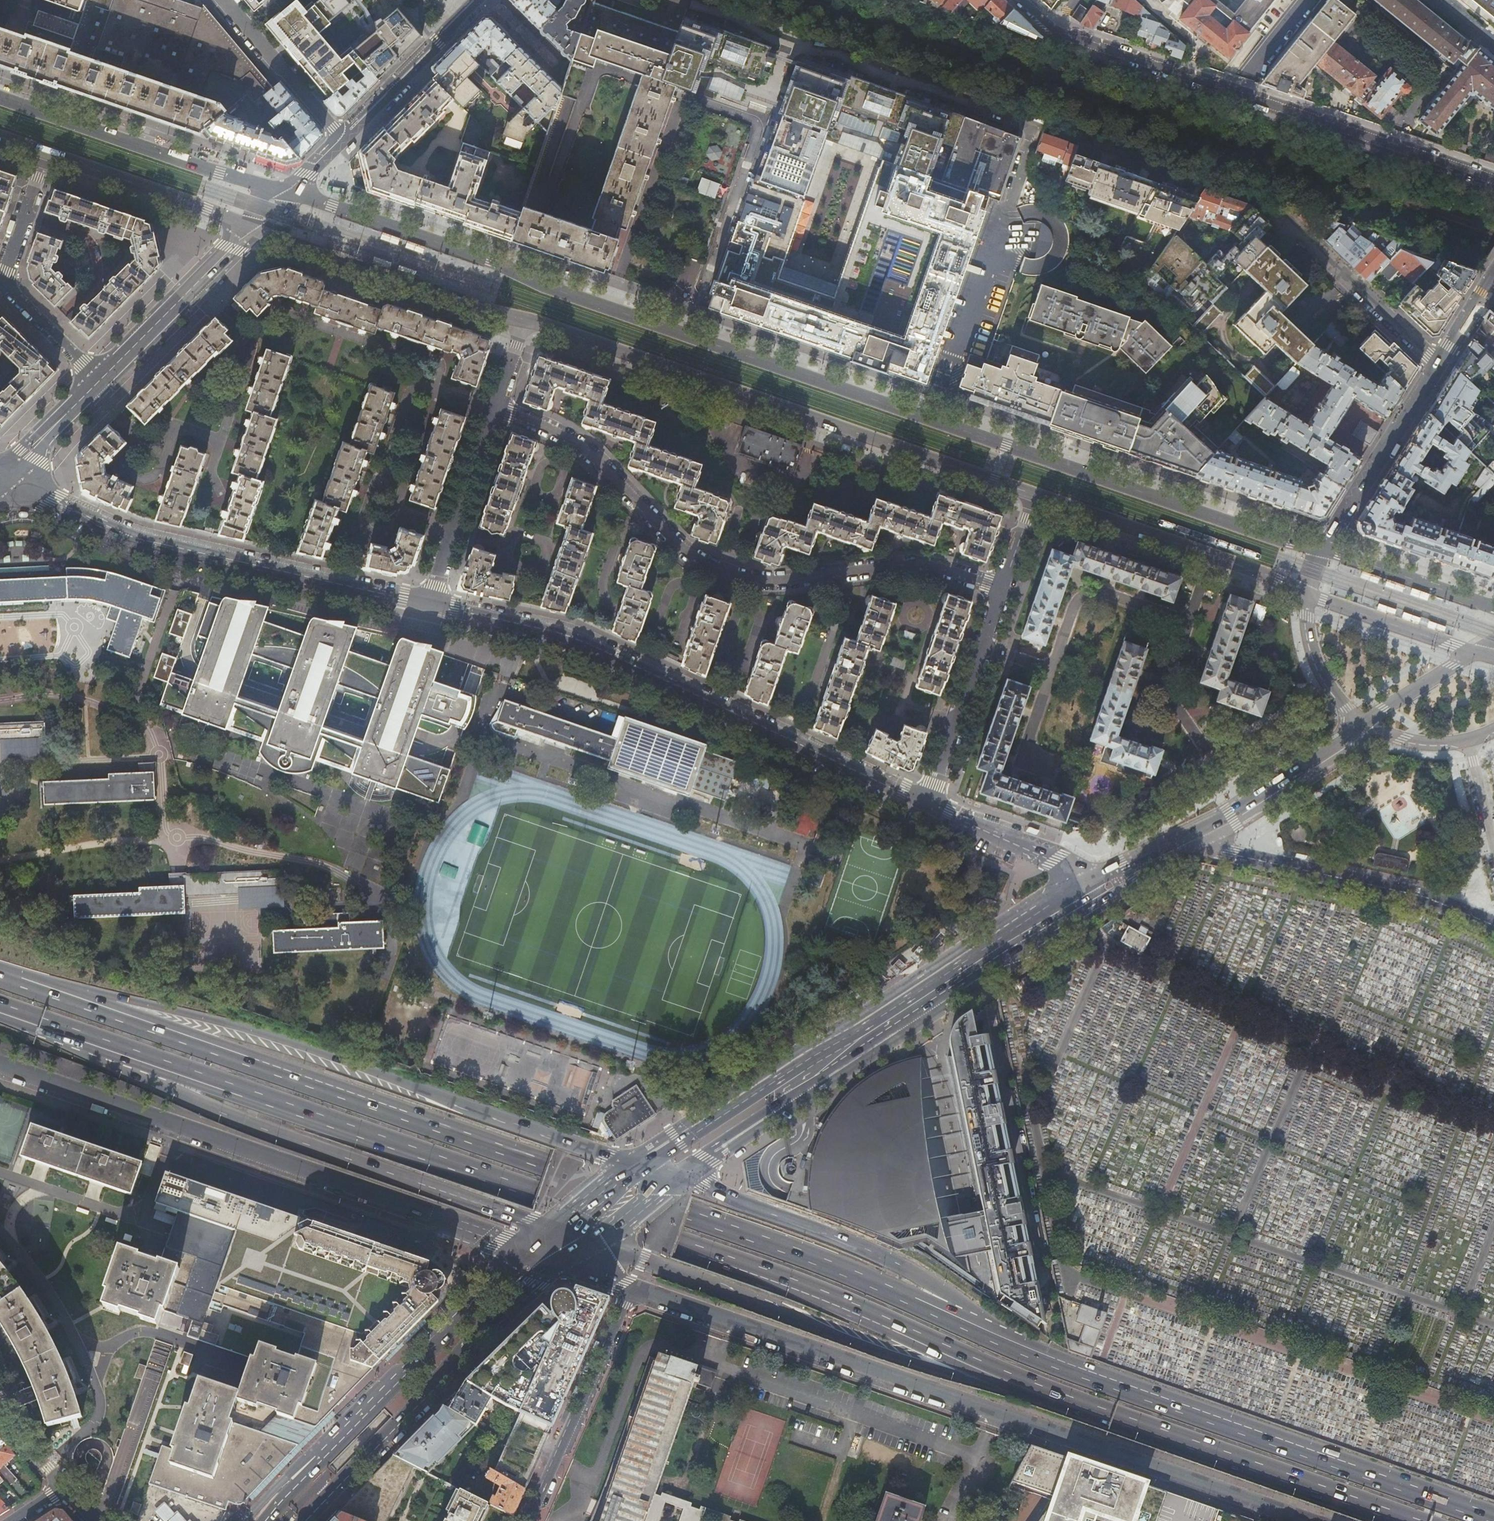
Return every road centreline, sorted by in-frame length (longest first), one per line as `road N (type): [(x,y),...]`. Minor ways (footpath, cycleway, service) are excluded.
road 1 (trunk): [(18,1017),(803,1289),(1073,1403)]
road 2 (trunk): [(1035,1355),(758,1240),(0,976)]
road 3 (primary): [(1323,549),(289,192)]
road 4 (tertiary): [(632,1286),(1309,1520)]
road 5 (trunk): [(643,1165),(258,1033),(0,974)]
road 6 (trunk): [(18,1017),(196,1102),(525,1221),(543,1240)]
road 7 (residential): [(1003,588),(918,566),(773,582),(729,576),(678,548),(588,453),(542,425),(496,410)]
road 8 (residential): [(929,804),(577,640),(429,602)]
road 9 (primary): [(525,319),(1036,495)]
road 10 (primary): [(1086,880),(643,1165)]
road 11 (trunk): [(576,1257),(632,1256),(955,1376),(1073,1403)]
road 12 (residential): [(1020,0),(1053,31),(1493,180)]
road 13 (primary): [(690,1173),(1100,904)]
road 14 (trunk): [(1493,1519),(1035,1355)]
road 15 (residential): [(1440,364),(1256,196),(1064,129)]
road 16 (residential): [(429,602),(137,538),(0,481)]
road 17 (primary): [(543,1240),(503,1273),(267,1520)]
road 18 (trunk): [(1035,1355),(890,1262),(729,1197),(690,1173)]
road 19 (tertiary): [(173,1122),(496,1237),(543,1240)]
road 20 (primary): [(306,1520),(520,1298),(576,1257)]
road 21 (trunk): [(1073,1403),(1418,1520)]
road 22 (tertiary): [(1493,926),(1423,897),(1184,842)]
road 23 (primary): [(289,192),(0,97)]
road 24 (primary): [(1036,495),(1309,593)]
road 25 (primary): [(254,228),(525,319)]
road 26 (tertiary): [(632,1286),(527,1520)]
road 27 (residential): [(929,804),(1003,588)]
road 28 (primary): [(45,154),(254,228)]
road 29 (tertiary): [(1440,364),(1323,549)]
road 30 (primary): [(1364,721),(1351,738),(1184,842)]
road 31 (tertiary): [(254,228),(100,380)]
road 32 (residential): [(429,602),(496,410)]
road 33 (tertiary): [(343,138),(480,0)]
road 34 (tertiary): [(0,1064),(173,1122)]
road 35 (residential): [(226,0),(343,138)]
road 36 (primary): [(1493,608),(1323,549)]
road 37 (primary): [(1309,593),(1476,652)]
road 38 (residential): [(1086,880),(929,804)]
road 39 (residential): [(139,1222),(0,1174)]
road 40 (primary): [(1309,593),(1320,667),(1364,721)]
road 41 (primary): [(576,1257),(690,1173)]
road 42 (tertiary): [(100,380),(0,478)]
road 43 (residential): [(2,285),(45,154)]
road 44 (residential): [(2,285),(100,380)]
road 45 (primary): [(1476,652),(1364,721)]
road 46 (primary): [(643,1165),(543,1240)]

